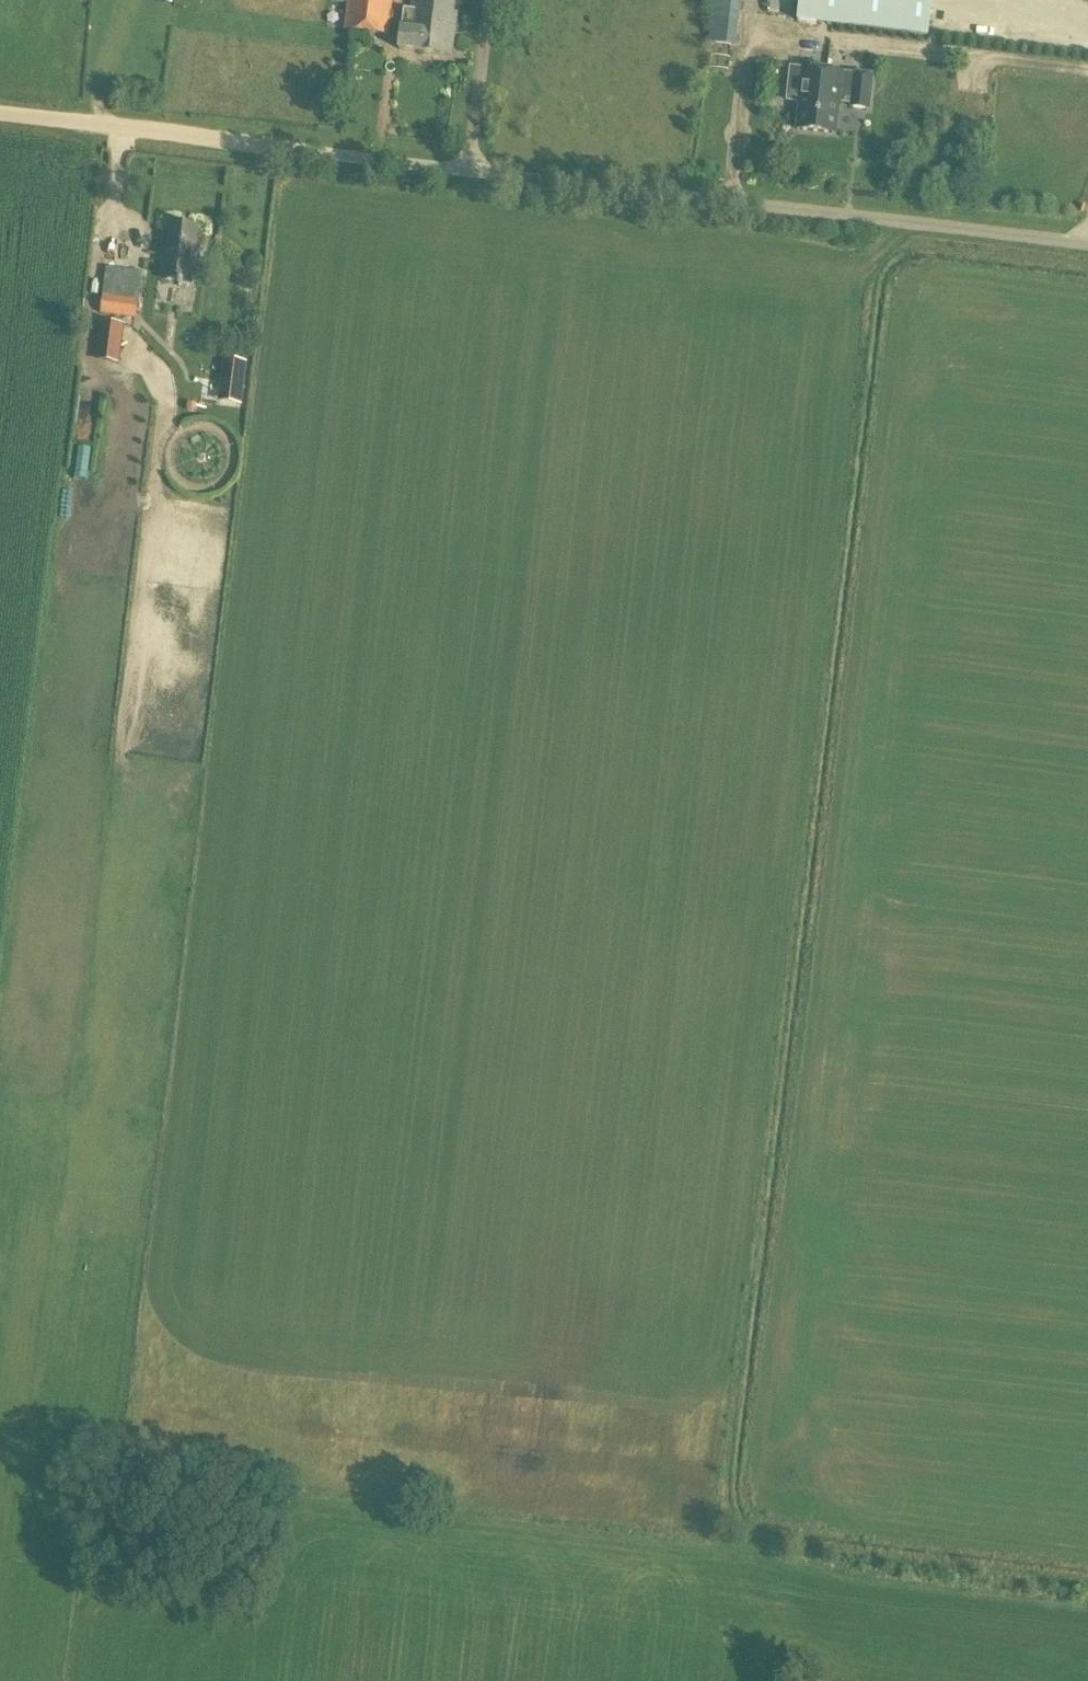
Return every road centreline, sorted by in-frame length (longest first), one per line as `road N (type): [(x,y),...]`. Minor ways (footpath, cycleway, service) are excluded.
road 1 (track): [(1087,243),(0,112)]
road 2 (track): [(93,123),(119,0)]

